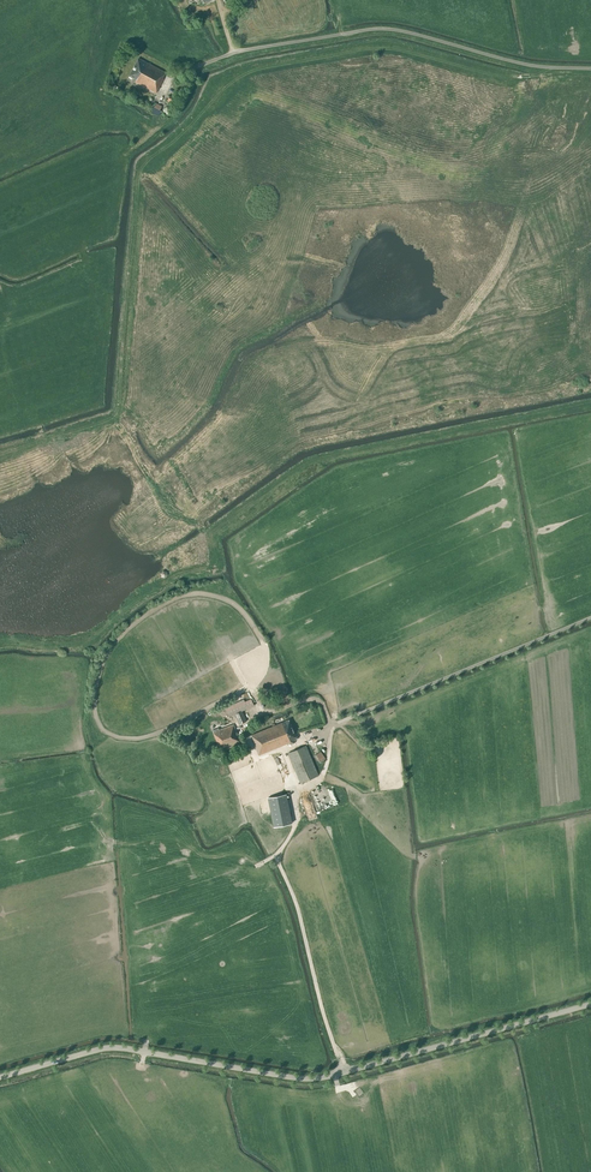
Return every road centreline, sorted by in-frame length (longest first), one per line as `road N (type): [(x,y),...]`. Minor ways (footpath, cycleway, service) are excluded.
road 1 (unclassified): [(0,1077),(111,1047),(316,1079),(590,1004)]
road 2 (unclassified): [(590,68),(523,64),(381,29),(201,65)]
road 3 (track): [(343,1072),(276,856),(295,822),(294,795)]

